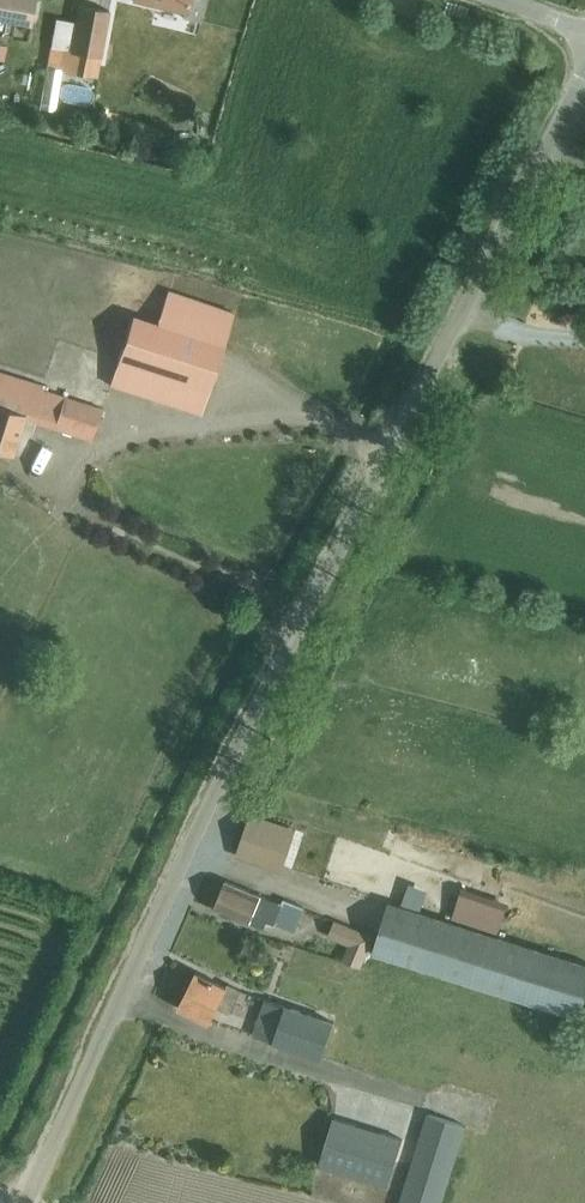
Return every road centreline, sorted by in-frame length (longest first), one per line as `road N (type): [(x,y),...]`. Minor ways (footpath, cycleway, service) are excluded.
road 1 (unclassified): [(23,1202),(290,642),(584,70)]

